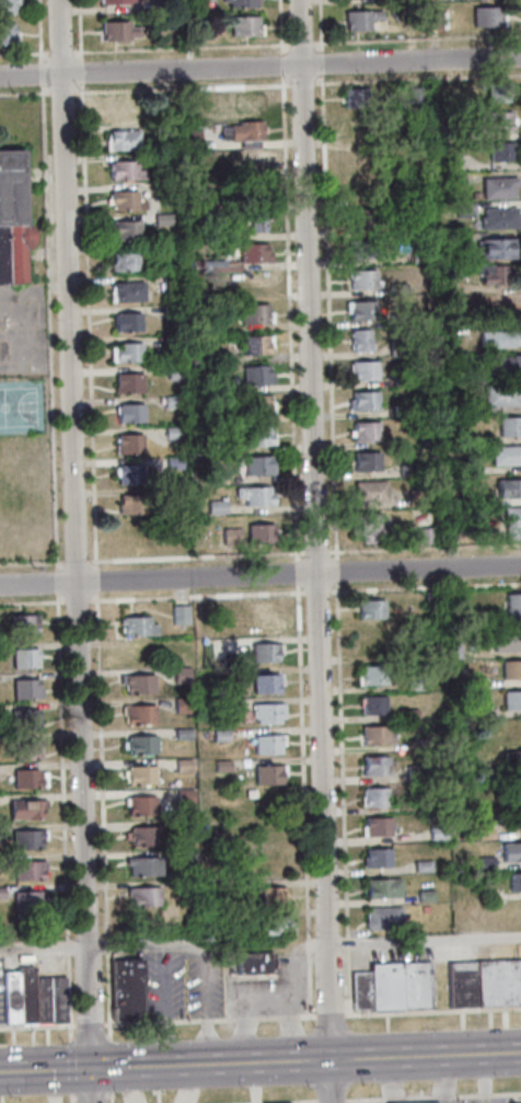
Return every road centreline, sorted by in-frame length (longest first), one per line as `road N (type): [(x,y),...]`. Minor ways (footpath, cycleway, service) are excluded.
road 1 (residential): [(332,1102),(299,0)]
road 2 (residential): [(91,1102),(59,0)]
road 3 (residential): [(520,57),(0,77)]
road 4 (residential): [(520,566),(0,586)]
road 5 (secondary): [(520,1053),(0,1073)]

